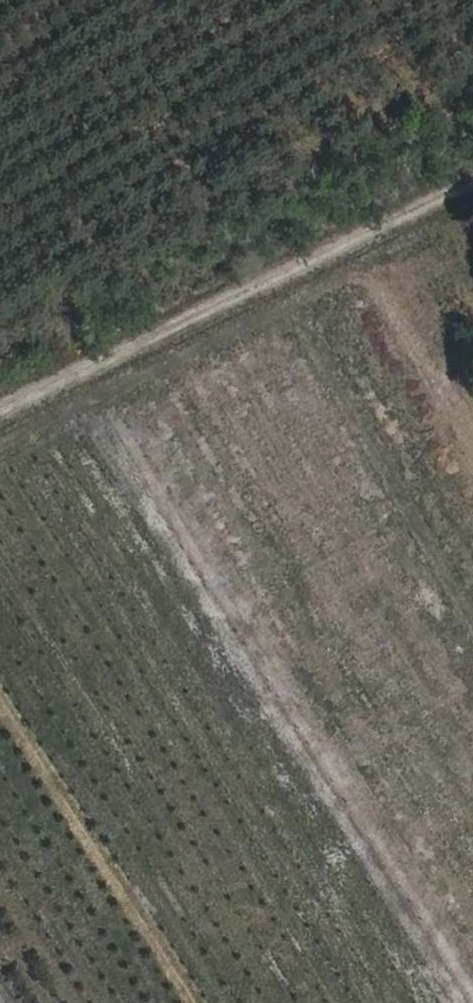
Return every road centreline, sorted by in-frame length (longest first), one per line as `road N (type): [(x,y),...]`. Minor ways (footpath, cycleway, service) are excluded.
road 1 (track): [(0,411),(472,188)]

